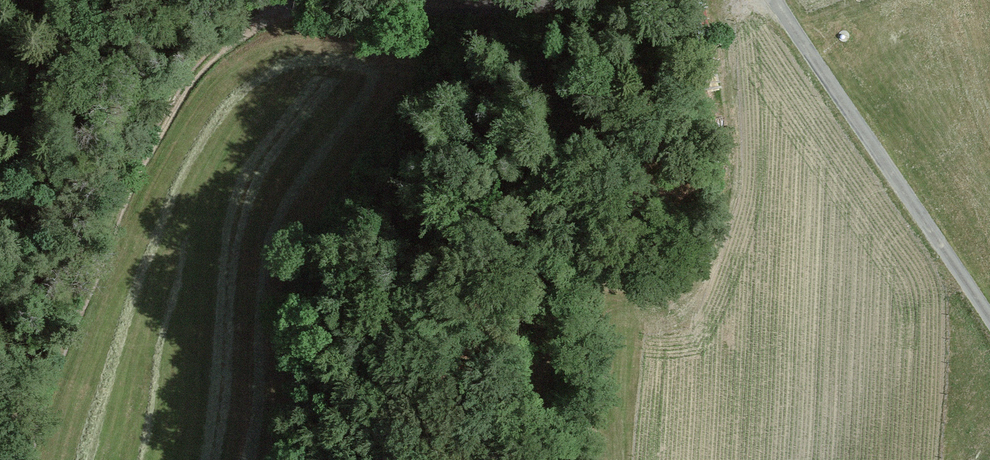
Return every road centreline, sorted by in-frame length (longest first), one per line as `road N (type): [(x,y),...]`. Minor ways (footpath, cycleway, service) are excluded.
road 1 (track): [(292,18),(226,51),(169,121),(40,400),(33,459)]
road 2 (unclassified): [(989,317),(776,0)]
road 3 (unclassified): [(534,0),(310,28),(262,0)]

